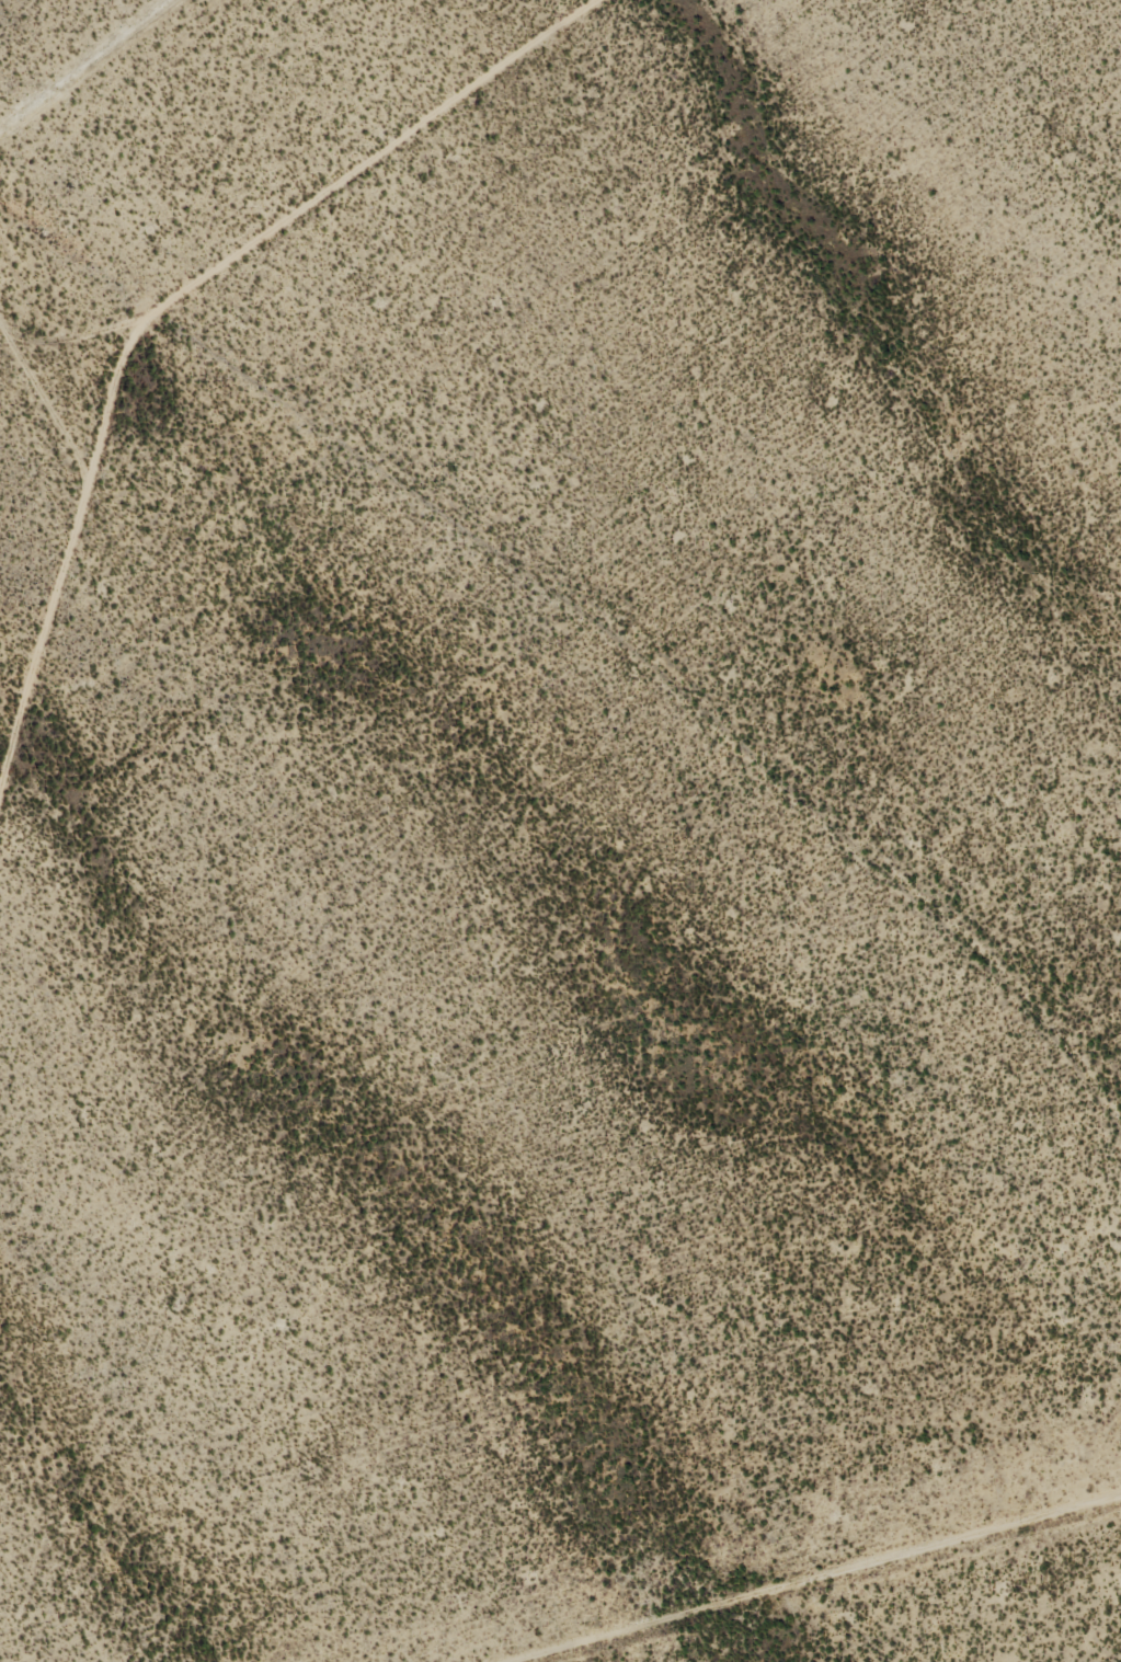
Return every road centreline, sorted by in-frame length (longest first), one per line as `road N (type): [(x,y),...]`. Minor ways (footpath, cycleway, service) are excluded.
road 1 (track): [(0,801),(134,332),(599,0)]

